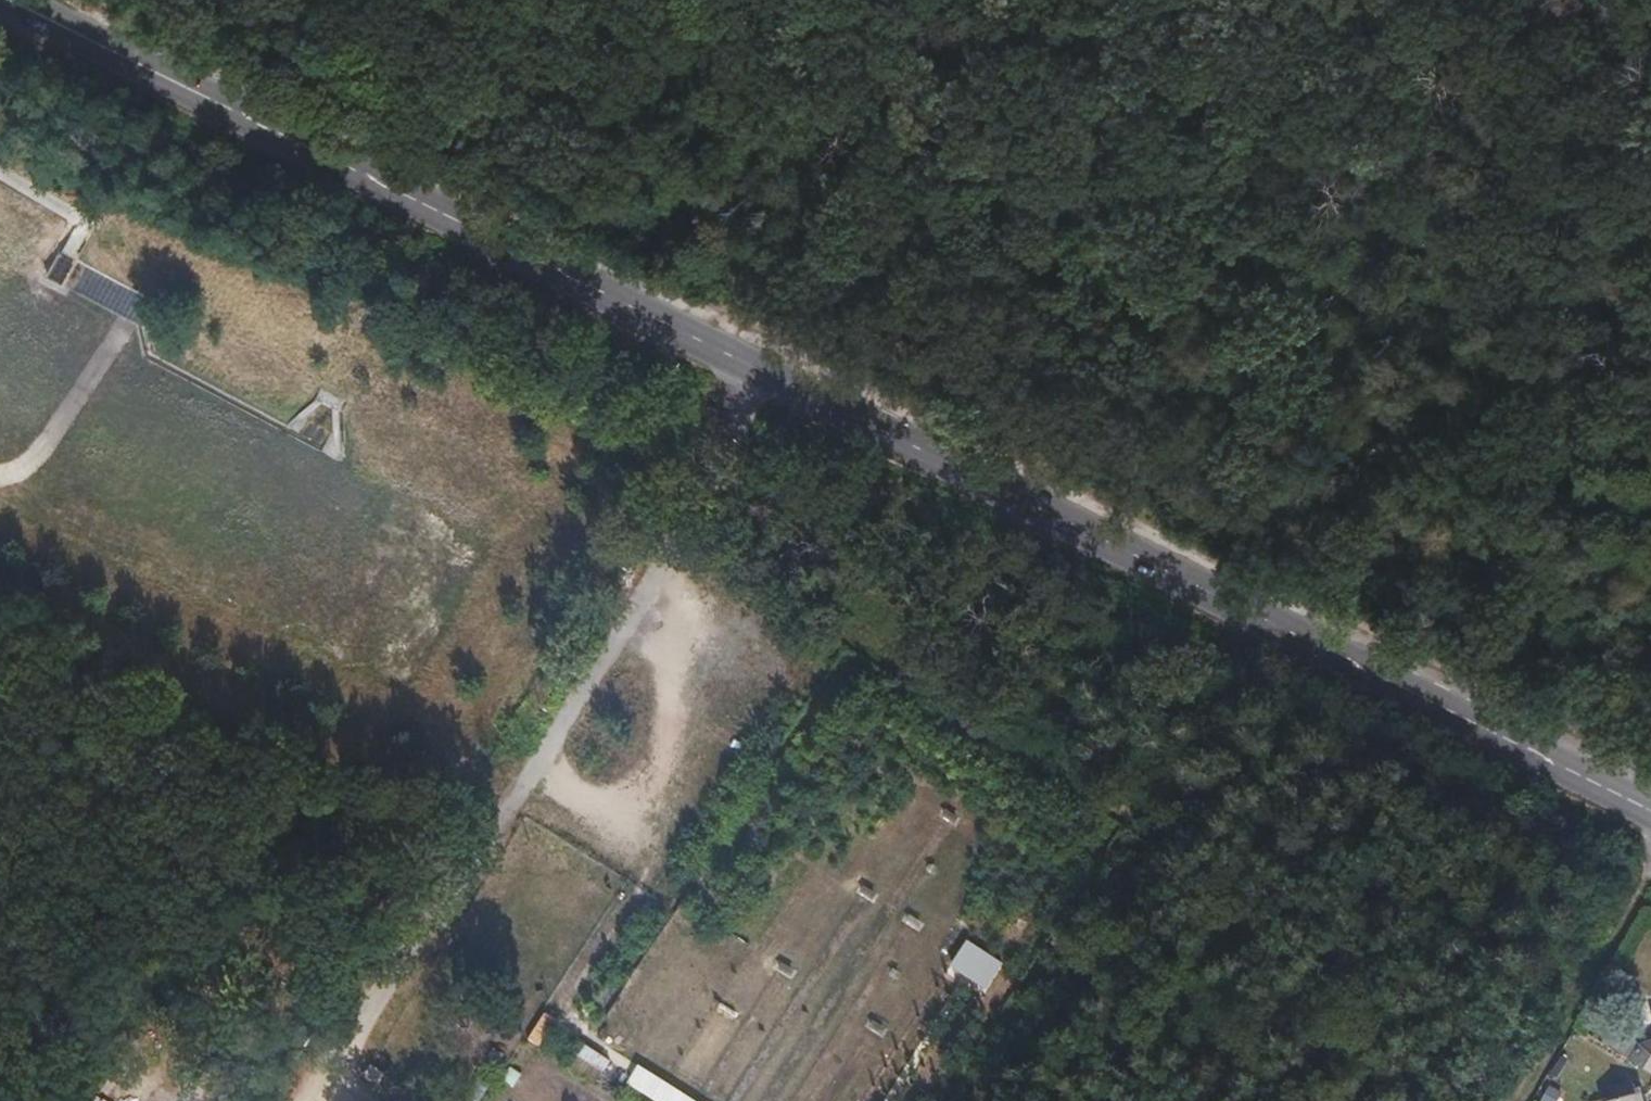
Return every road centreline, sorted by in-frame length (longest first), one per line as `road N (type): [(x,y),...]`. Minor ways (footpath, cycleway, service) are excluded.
road 1 (tertiary): [(14,0),(1650,810)]

